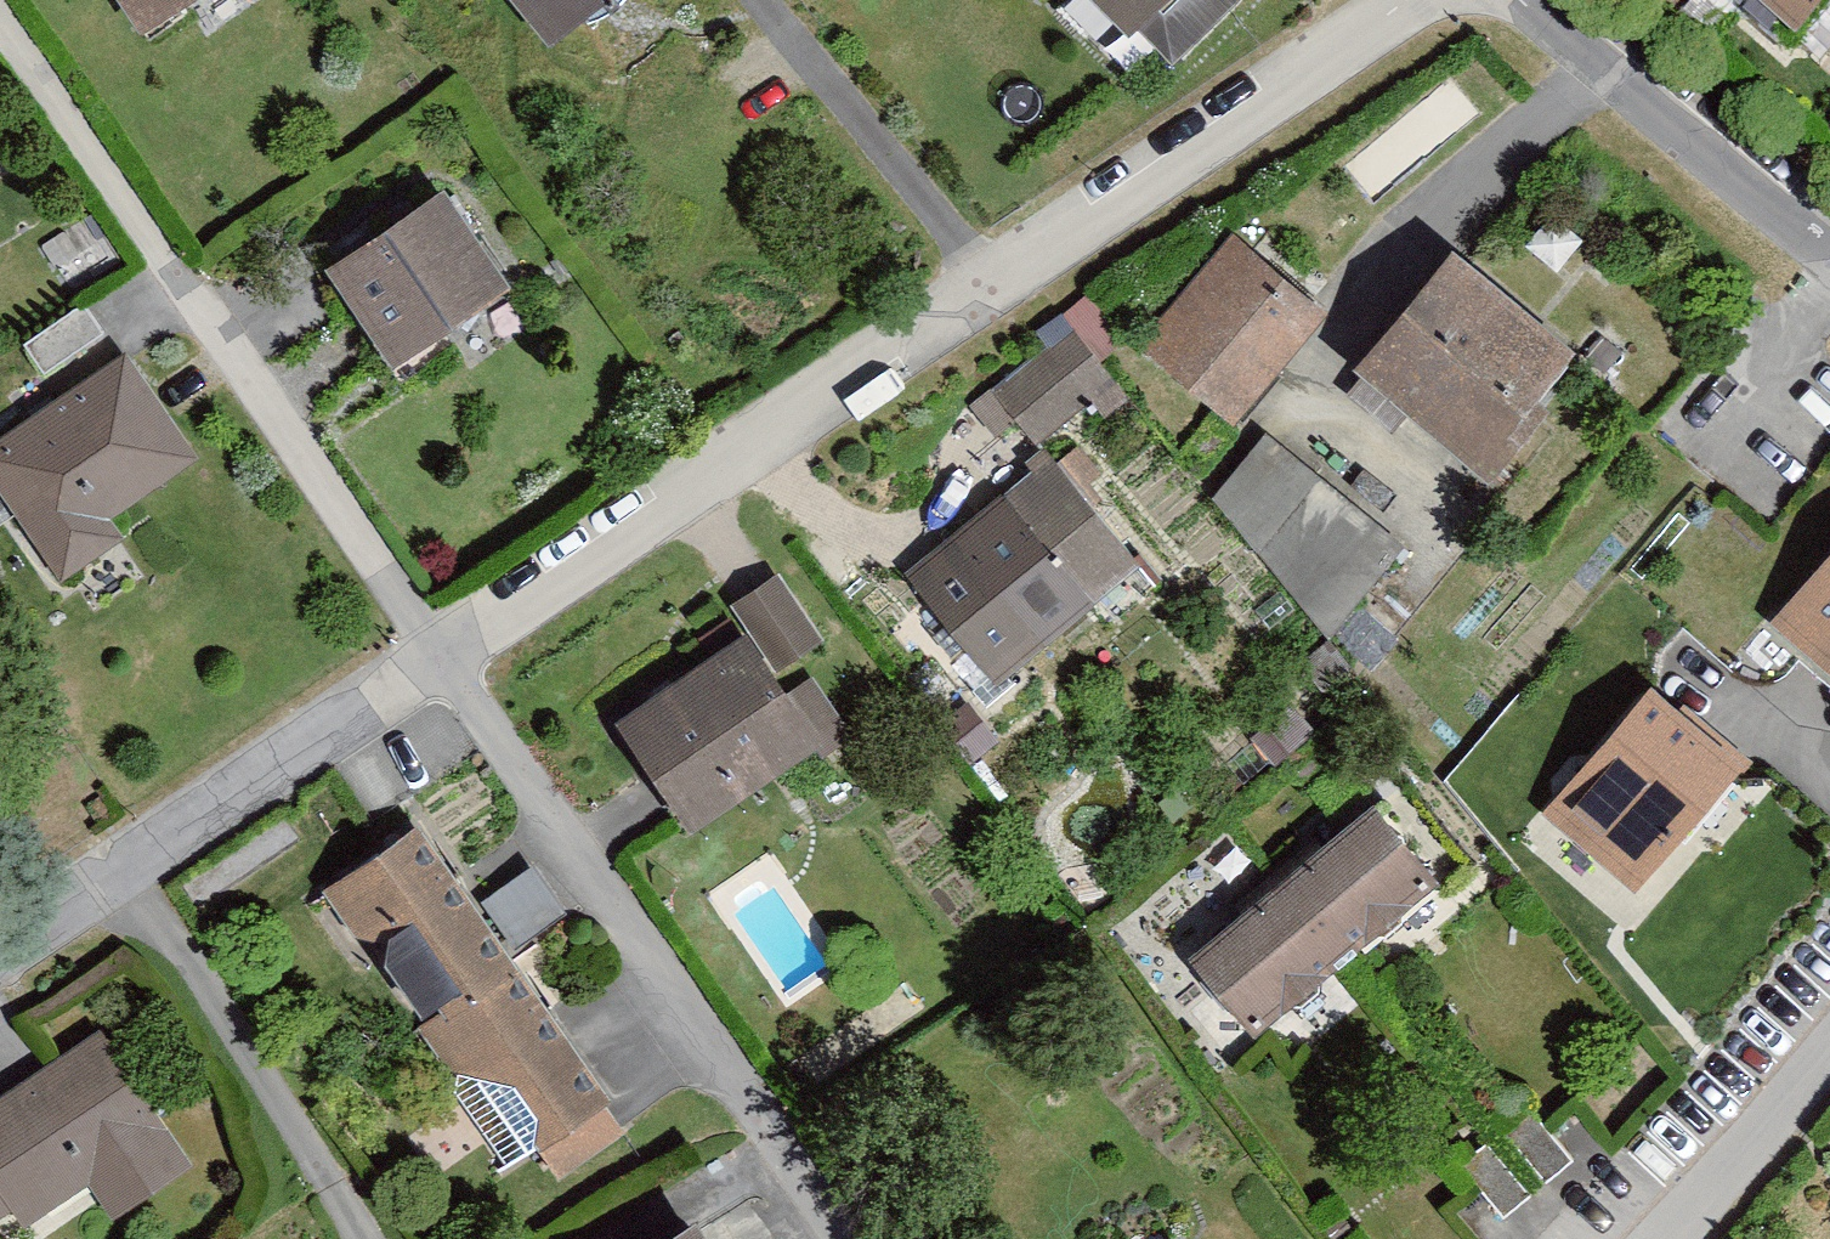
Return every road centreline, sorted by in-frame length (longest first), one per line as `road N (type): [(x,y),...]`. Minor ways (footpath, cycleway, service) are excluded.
road 1 (residential): [(1408,0),(986,276),(441,649)]
road 2 (residential): [(0,26),(441,649)]
road 3 (residential): [(441,649),(849,1238)]
road 4 (residential): [(441,649),(0,943)]
road 5 (residential): [(1829,247),(1535,0)]
road 6 (residential): [(1669,1238),(1829,1048)]

